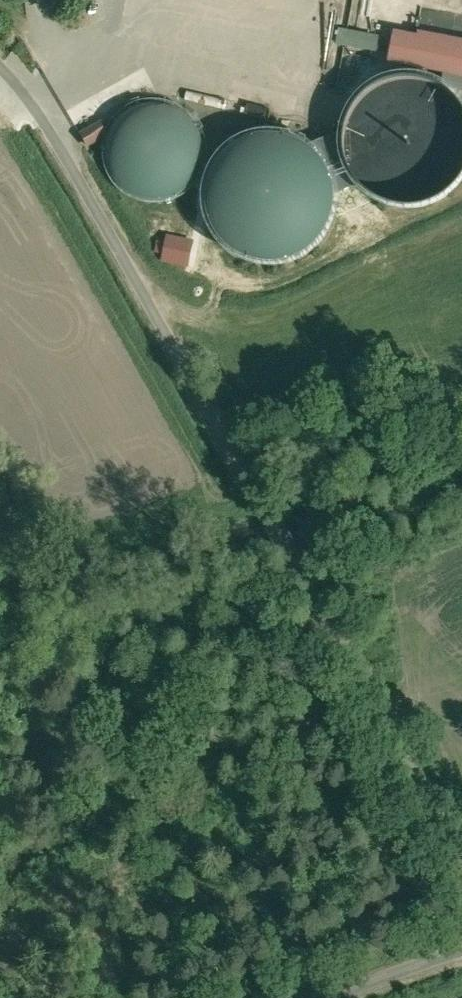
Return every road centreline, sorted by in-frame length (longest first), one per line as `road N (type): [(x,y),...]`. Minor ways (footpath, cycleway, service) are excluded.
road 1 (unclassified): [(0,69),(58,128),(272,521)]
road 2 (residential): [(272,521),(461,873)]
road 3 (unclassified): [(461,946),(309,997)]

